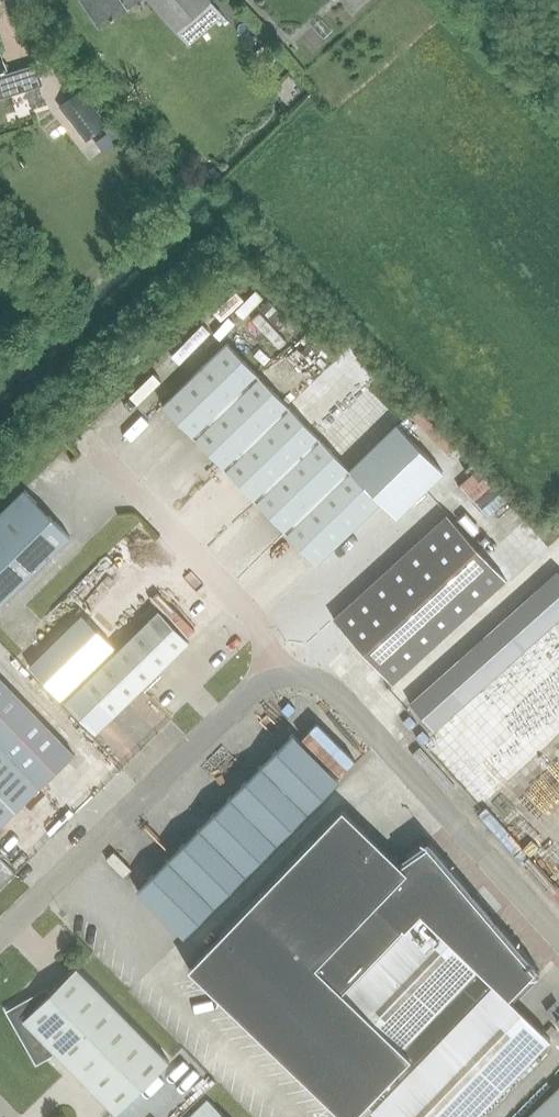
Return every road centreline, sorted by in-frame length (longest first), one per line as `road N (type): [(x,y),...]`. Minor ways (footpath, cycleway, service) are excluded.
road 1 (unclassified): [(558,944),(328,687),(308,677),(277,679)]
road 2 (unclassified): [(0,938),(257,686),(277,679)]

